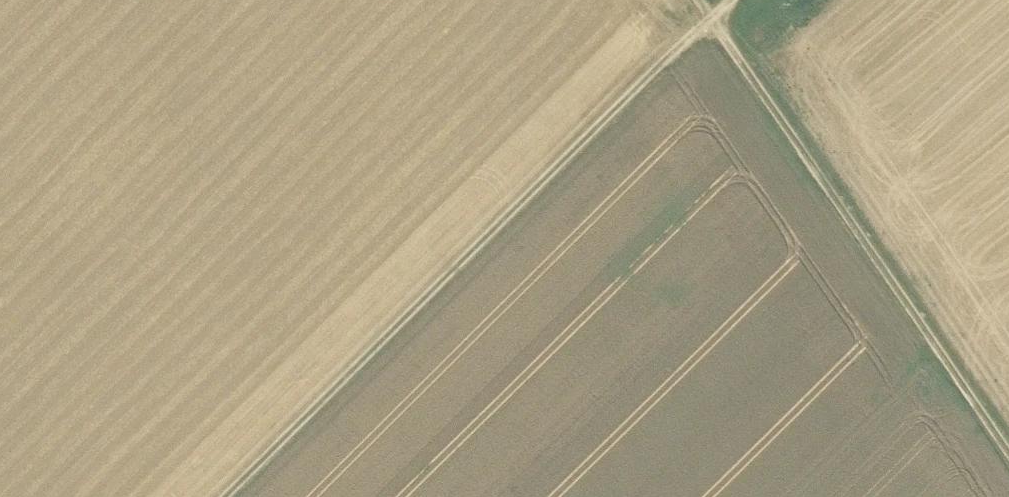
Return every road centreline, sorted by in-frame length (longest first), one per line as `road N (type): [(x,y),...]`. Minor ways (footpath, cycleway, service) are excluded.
road 1 (track): [(216,496),(728,0)]
road 2 (track): [(701,0),(1008,452)]

